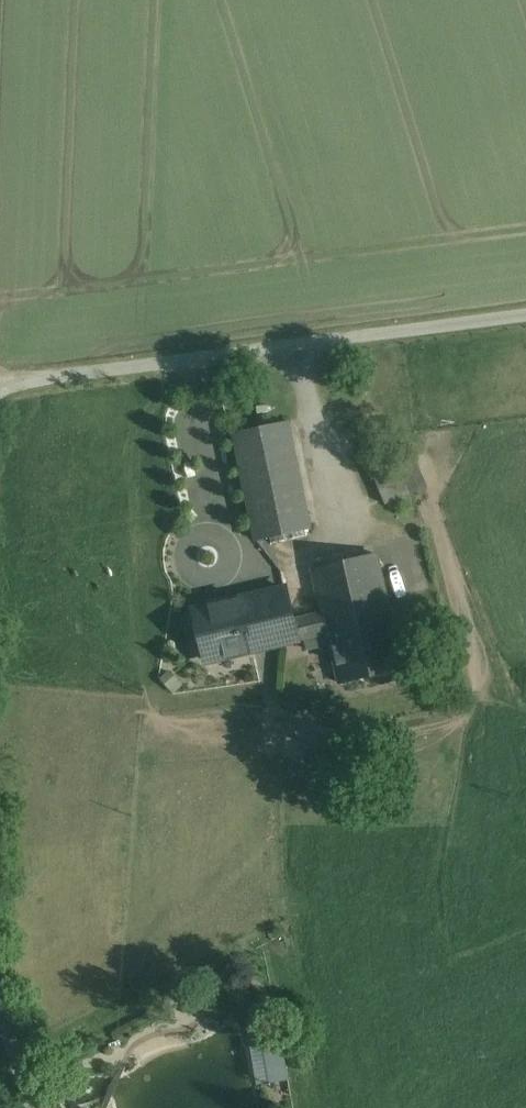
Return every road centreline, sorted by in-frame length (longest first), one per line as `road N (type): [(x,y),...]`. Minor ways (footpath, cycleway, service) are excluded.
road 1 (residential): [(0,387),(525,318)]

